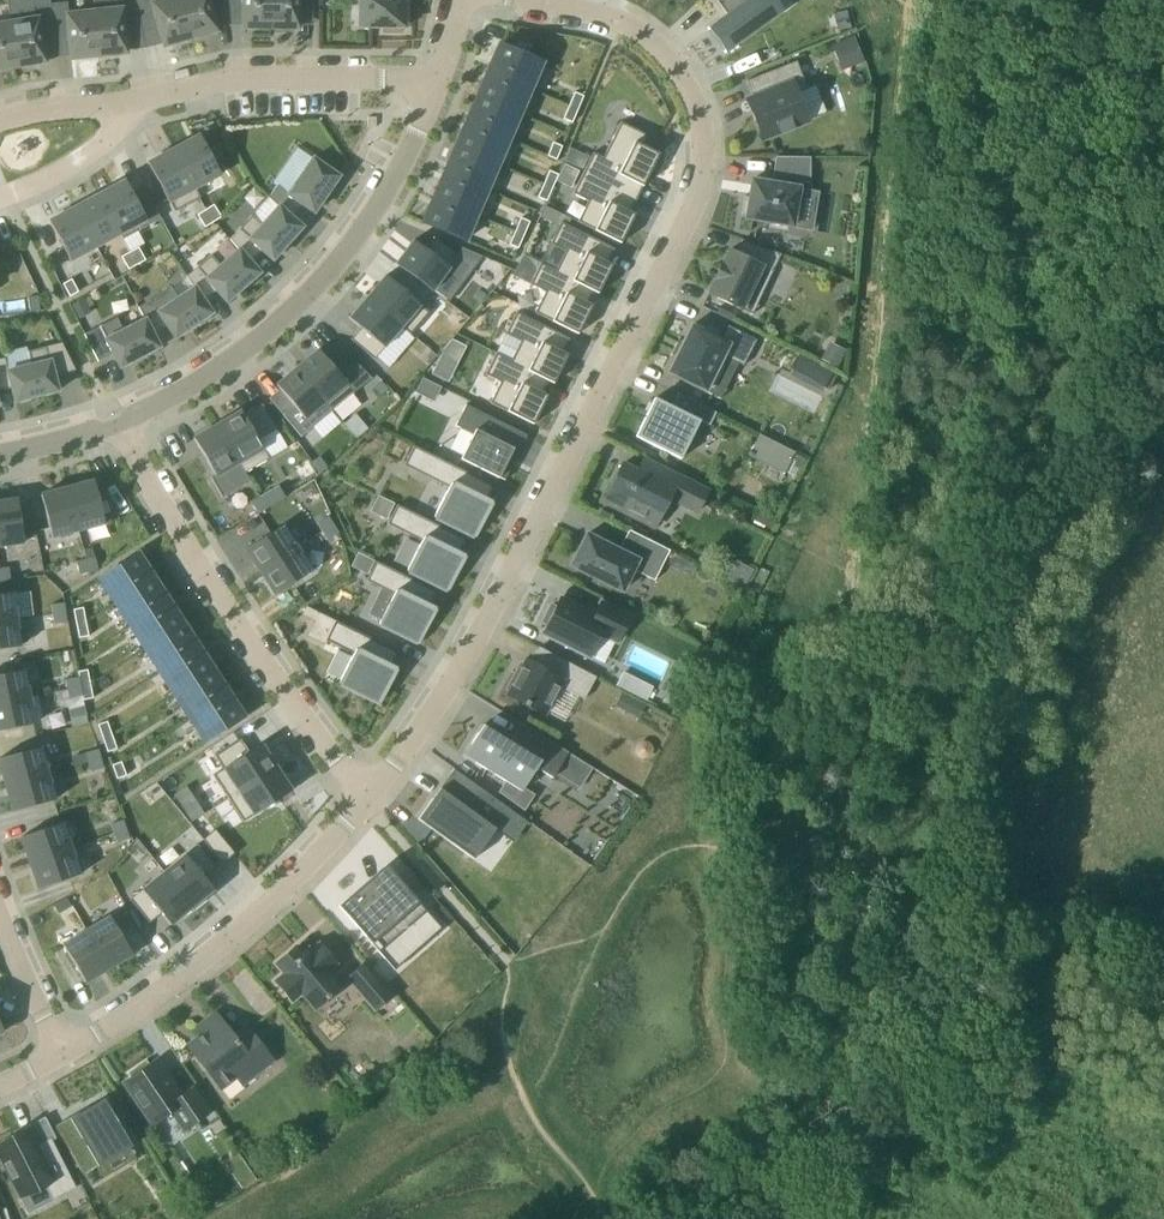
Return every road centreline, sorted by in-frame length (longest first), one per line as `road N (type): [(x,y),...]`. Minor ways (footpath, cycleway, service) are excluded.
road 1 (track): [(1007,945),(940,920),(901,855),(913,0)]
road 2 (residential): [(546,0),(608,14),(651,36),(686,76),(705,122),(704,198),(467,665),(371,798)]
road 3 (track): [(1007,945),(866,1065),(594,1218)]
road 4 (residential): [(436,79),(408,153),(354,245),(256,338),(117,418)]
road 5 (residential): [(117,418),(238,630),(371,798)]
road 6 (residential): [(436,79),(242,79),(0,123)]
road 7 (residential): [(371,798),(265,917),(173,989),(61,1059)]
road 8 (track): [(809,1201),(1061,1007),(1141,974)]
road 9 (residential): [(0,921),(61,1059)]
road 10 (track): [(1141,974),(1007,945)]
road 11 (residential): [(117,418),(0,454)]

